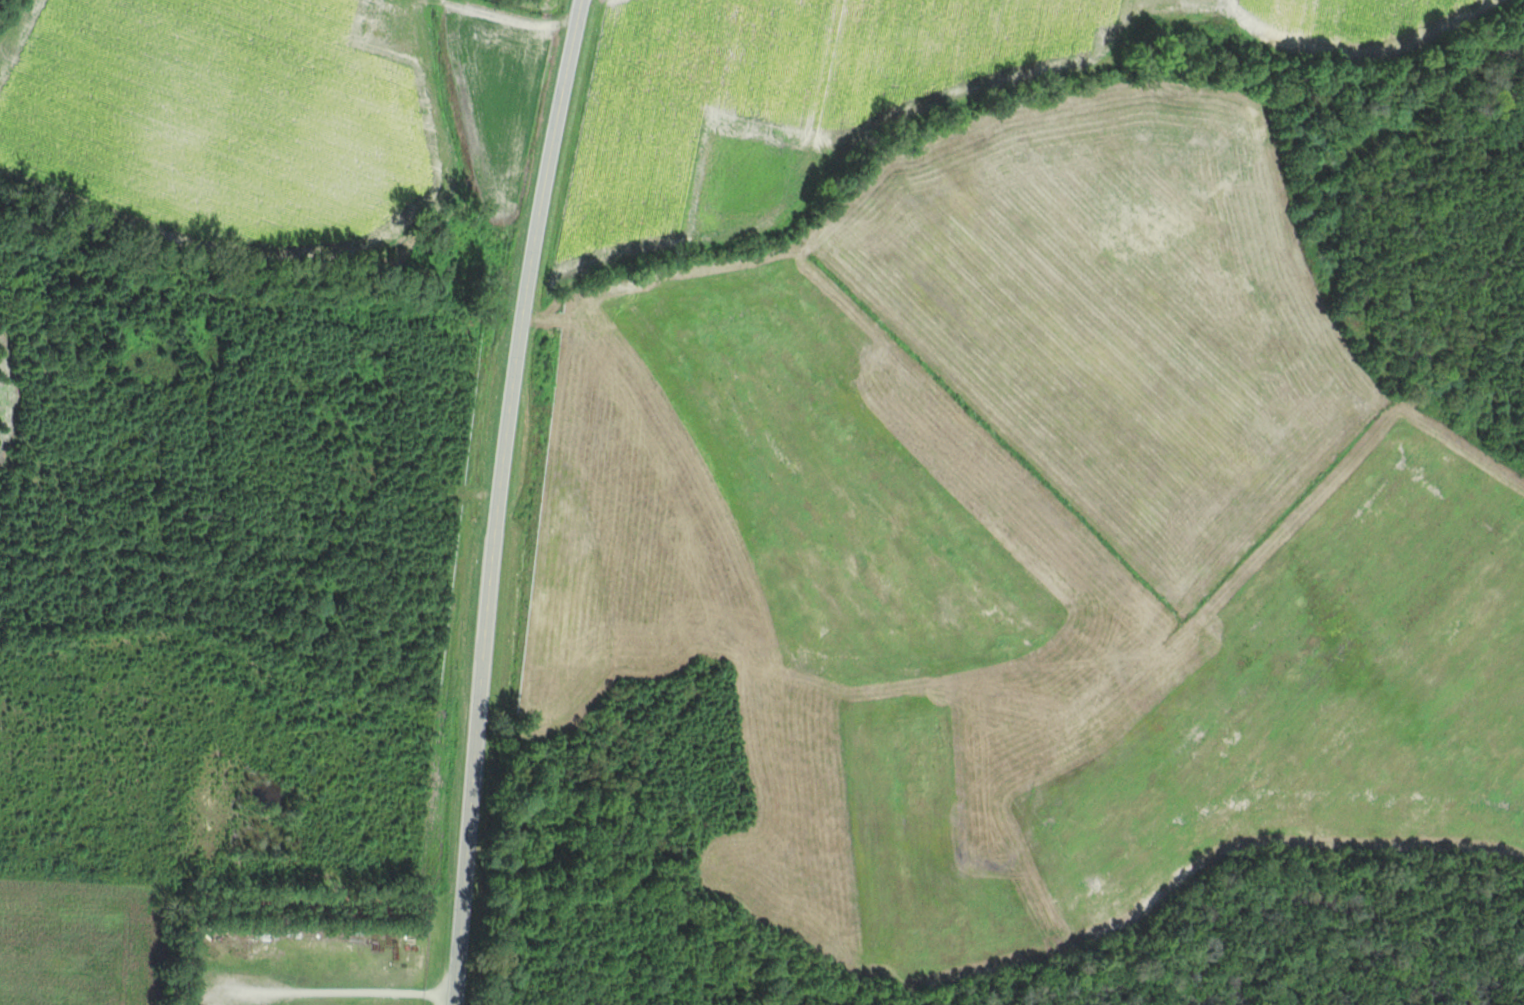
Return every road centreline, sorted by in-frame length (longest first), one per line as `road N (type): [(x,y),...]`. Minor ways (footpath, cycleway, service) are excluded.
road 1 (primary): [(457,1004),(511,399),(585,0)]

